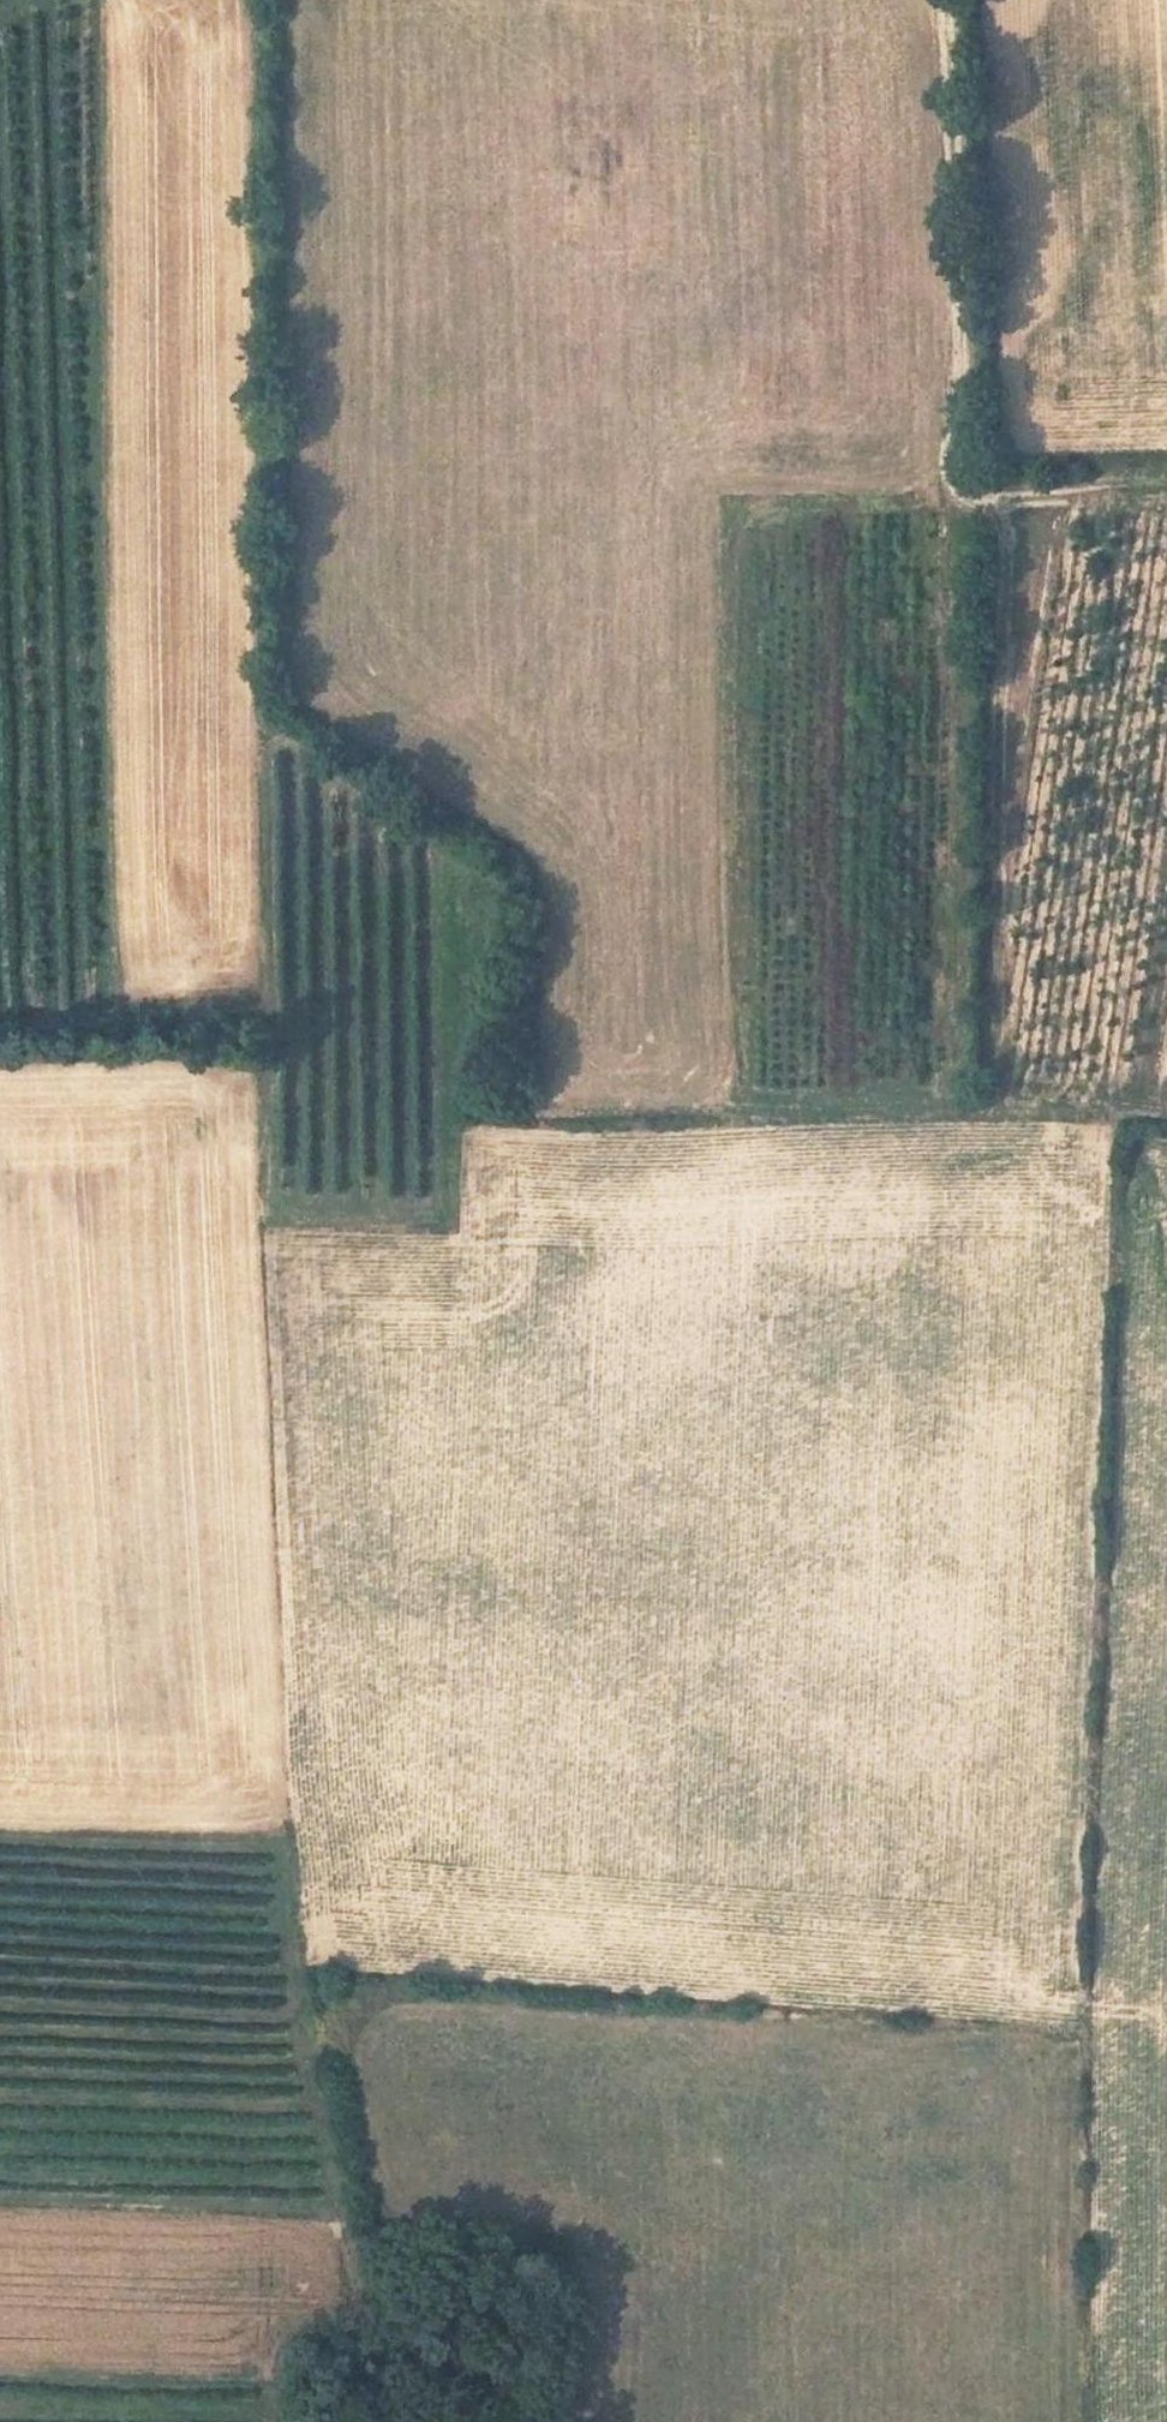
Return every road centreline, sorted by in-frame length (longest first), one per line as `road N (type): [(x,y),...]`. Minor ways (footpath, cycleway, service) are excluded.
road 1 (track): [(944,0),(961,358),(957,491),(971,502),(1088,495)]

